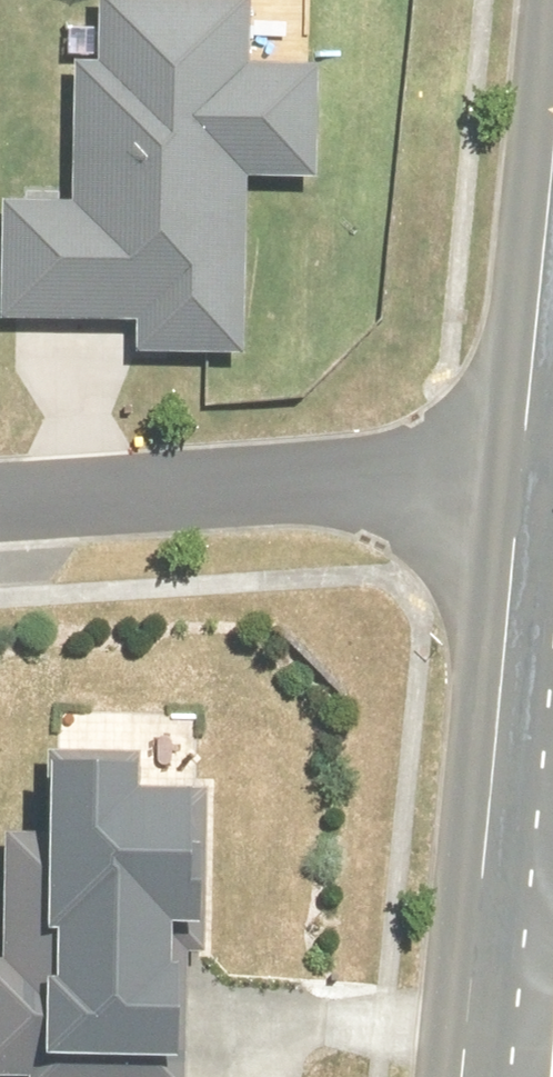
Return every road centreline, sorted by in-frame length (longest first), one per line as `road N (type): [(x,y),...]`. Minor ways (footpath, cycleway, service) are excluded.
road 1 (residential): [(0,505),(520,471)]
road 2 (unclassified): [(520,471),(476,954)]
road 3 (unclassified): [(552,140),(520,471)]
road 4 (unclassified): [(476,954),(463,1076)]

